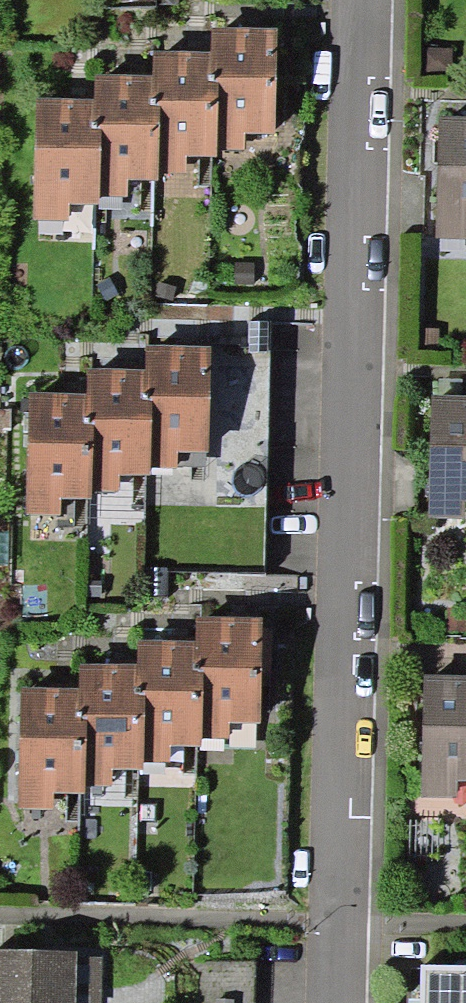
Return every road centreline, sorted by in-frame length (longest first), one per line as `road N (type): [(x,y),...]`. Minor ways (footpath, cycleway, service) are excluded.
road 1 (residential): [(335,1002),(358,0)]

